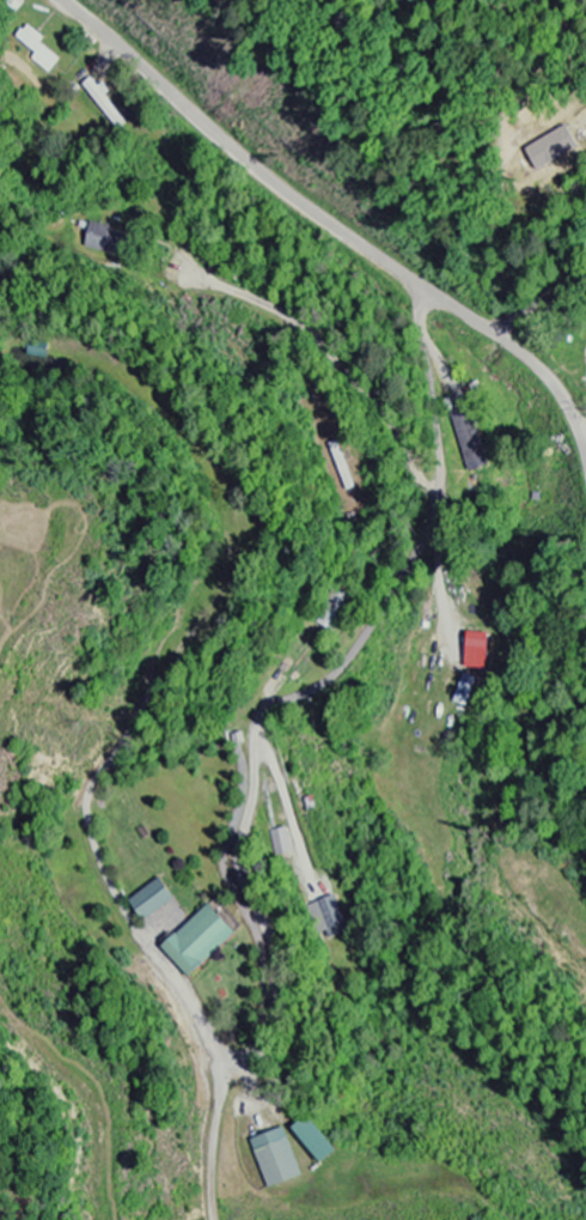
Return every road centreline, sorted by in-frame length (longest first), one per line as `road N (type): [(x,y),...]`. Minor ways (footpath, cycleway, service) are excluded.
road 1 (residential): [(425,287),(420,326),(441,472),(433,522),(343,666),(263,711),(257,723),(236,868),(265,930),(274,991),(264,1032),(248,1049),(228,1039),(193,970),(139,917),(110,855),(108,815),(123,745),(176,648)]
road 2 (residential): [(585,450),(557,386),(539,368),(267,176),(66,0)]
road 3 (residential): [(441,482),(423,485),(392,430),(323,346),(236,292)]

